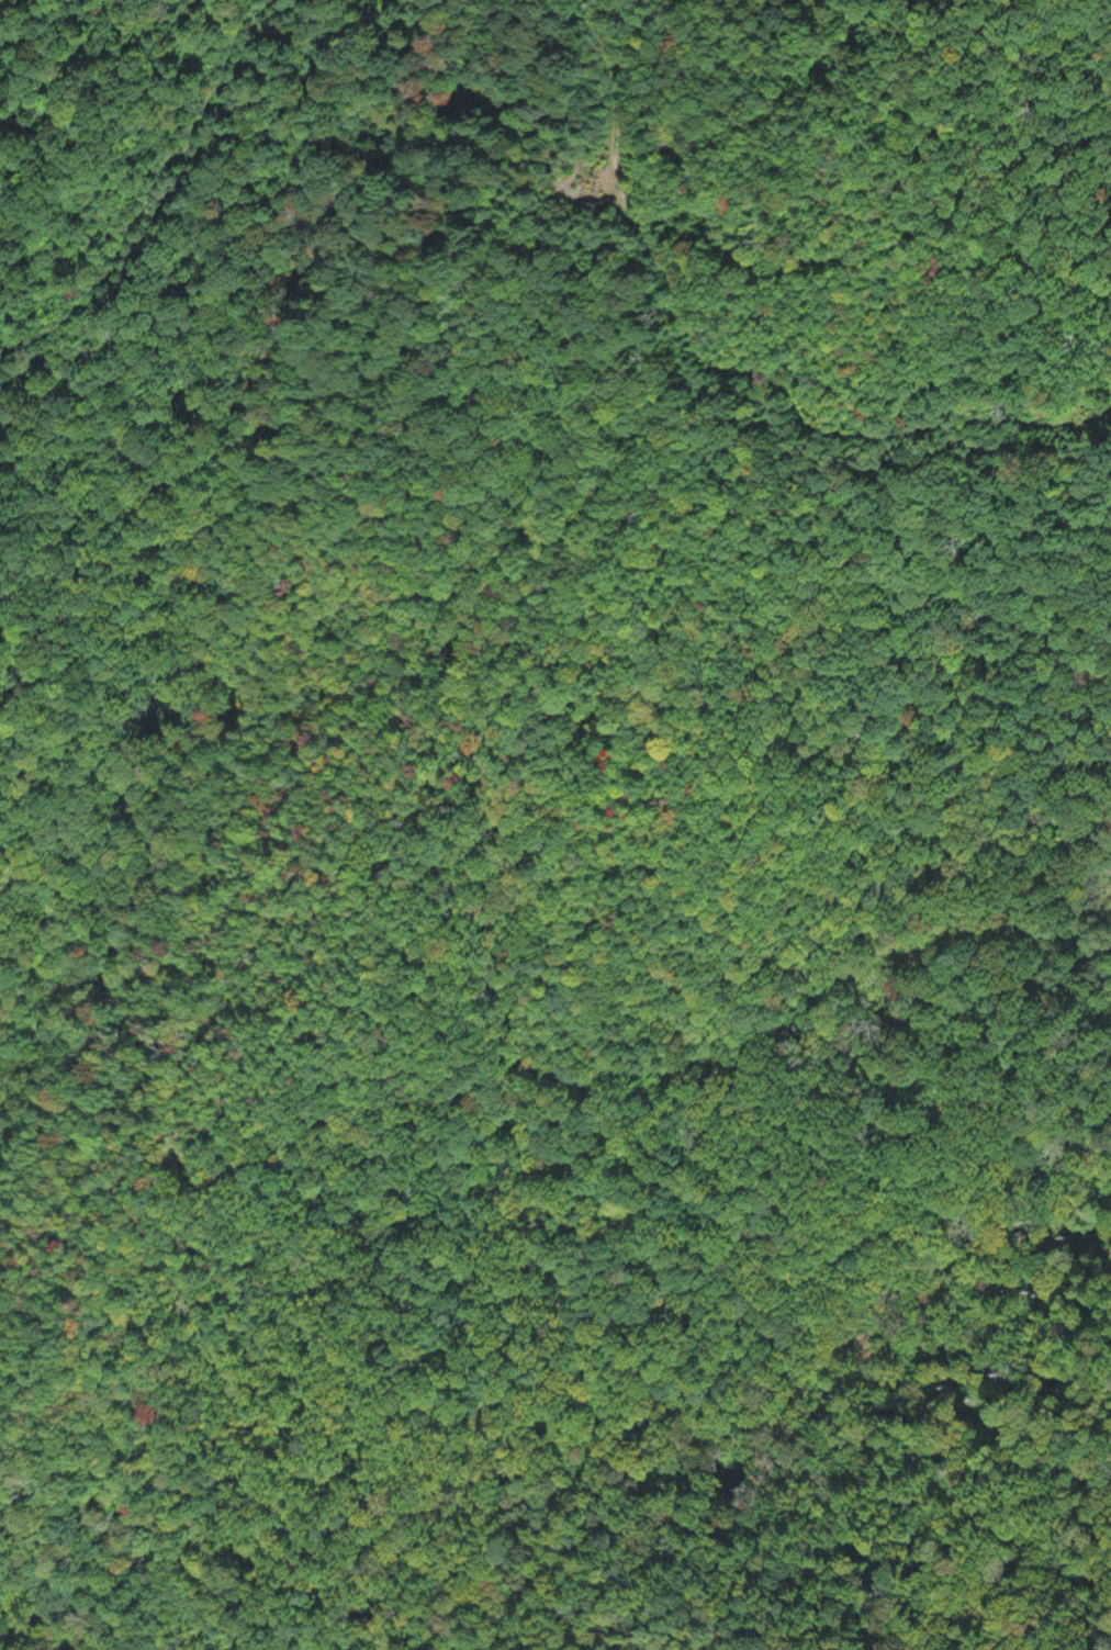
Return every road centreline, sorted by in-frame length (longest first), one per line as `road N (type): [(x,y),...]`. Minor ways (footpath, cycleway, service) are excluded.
road 1 (residential): [(1110,923),(1015,966),(878,972),(689,1092),(529,1081),(334,1145),(271,1197),(197,1190),(175,1156),(214,840),(209,701),(128,714),(65,788),(0,835)]
road 2 (residential): [(0,728),(156,650),(384,628),(878,379),(1110,240)]

